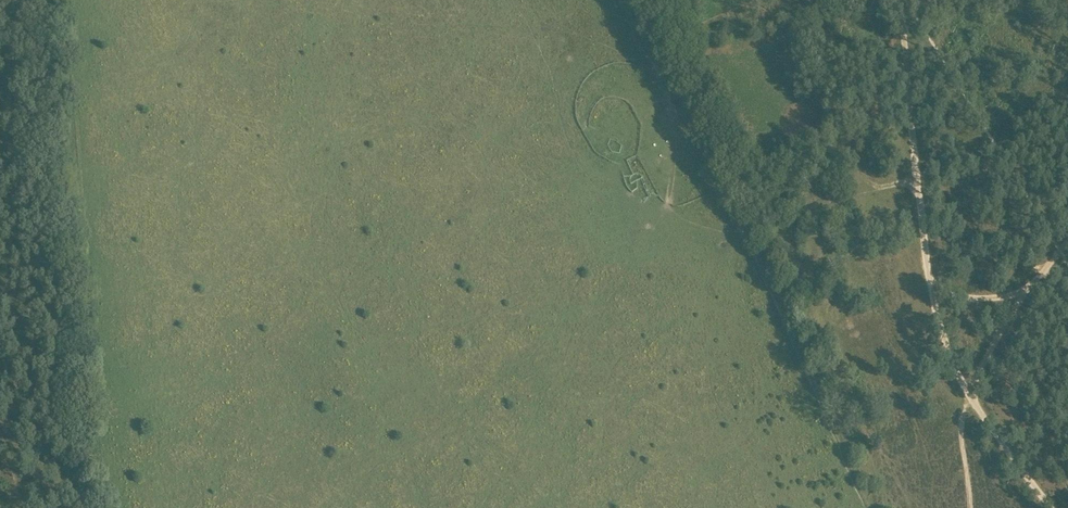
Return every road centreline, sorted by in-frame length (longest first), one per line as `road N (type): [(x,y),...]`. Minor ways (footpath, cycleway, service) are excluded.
road 1 (track): [(898,0),(928,273),(970,391)]
road 2 (track): [(746,184),(835,150),(852,151),(866,179),(880,187),(918,184)]
road 3 (track): [(970,391),(1052,507)]

